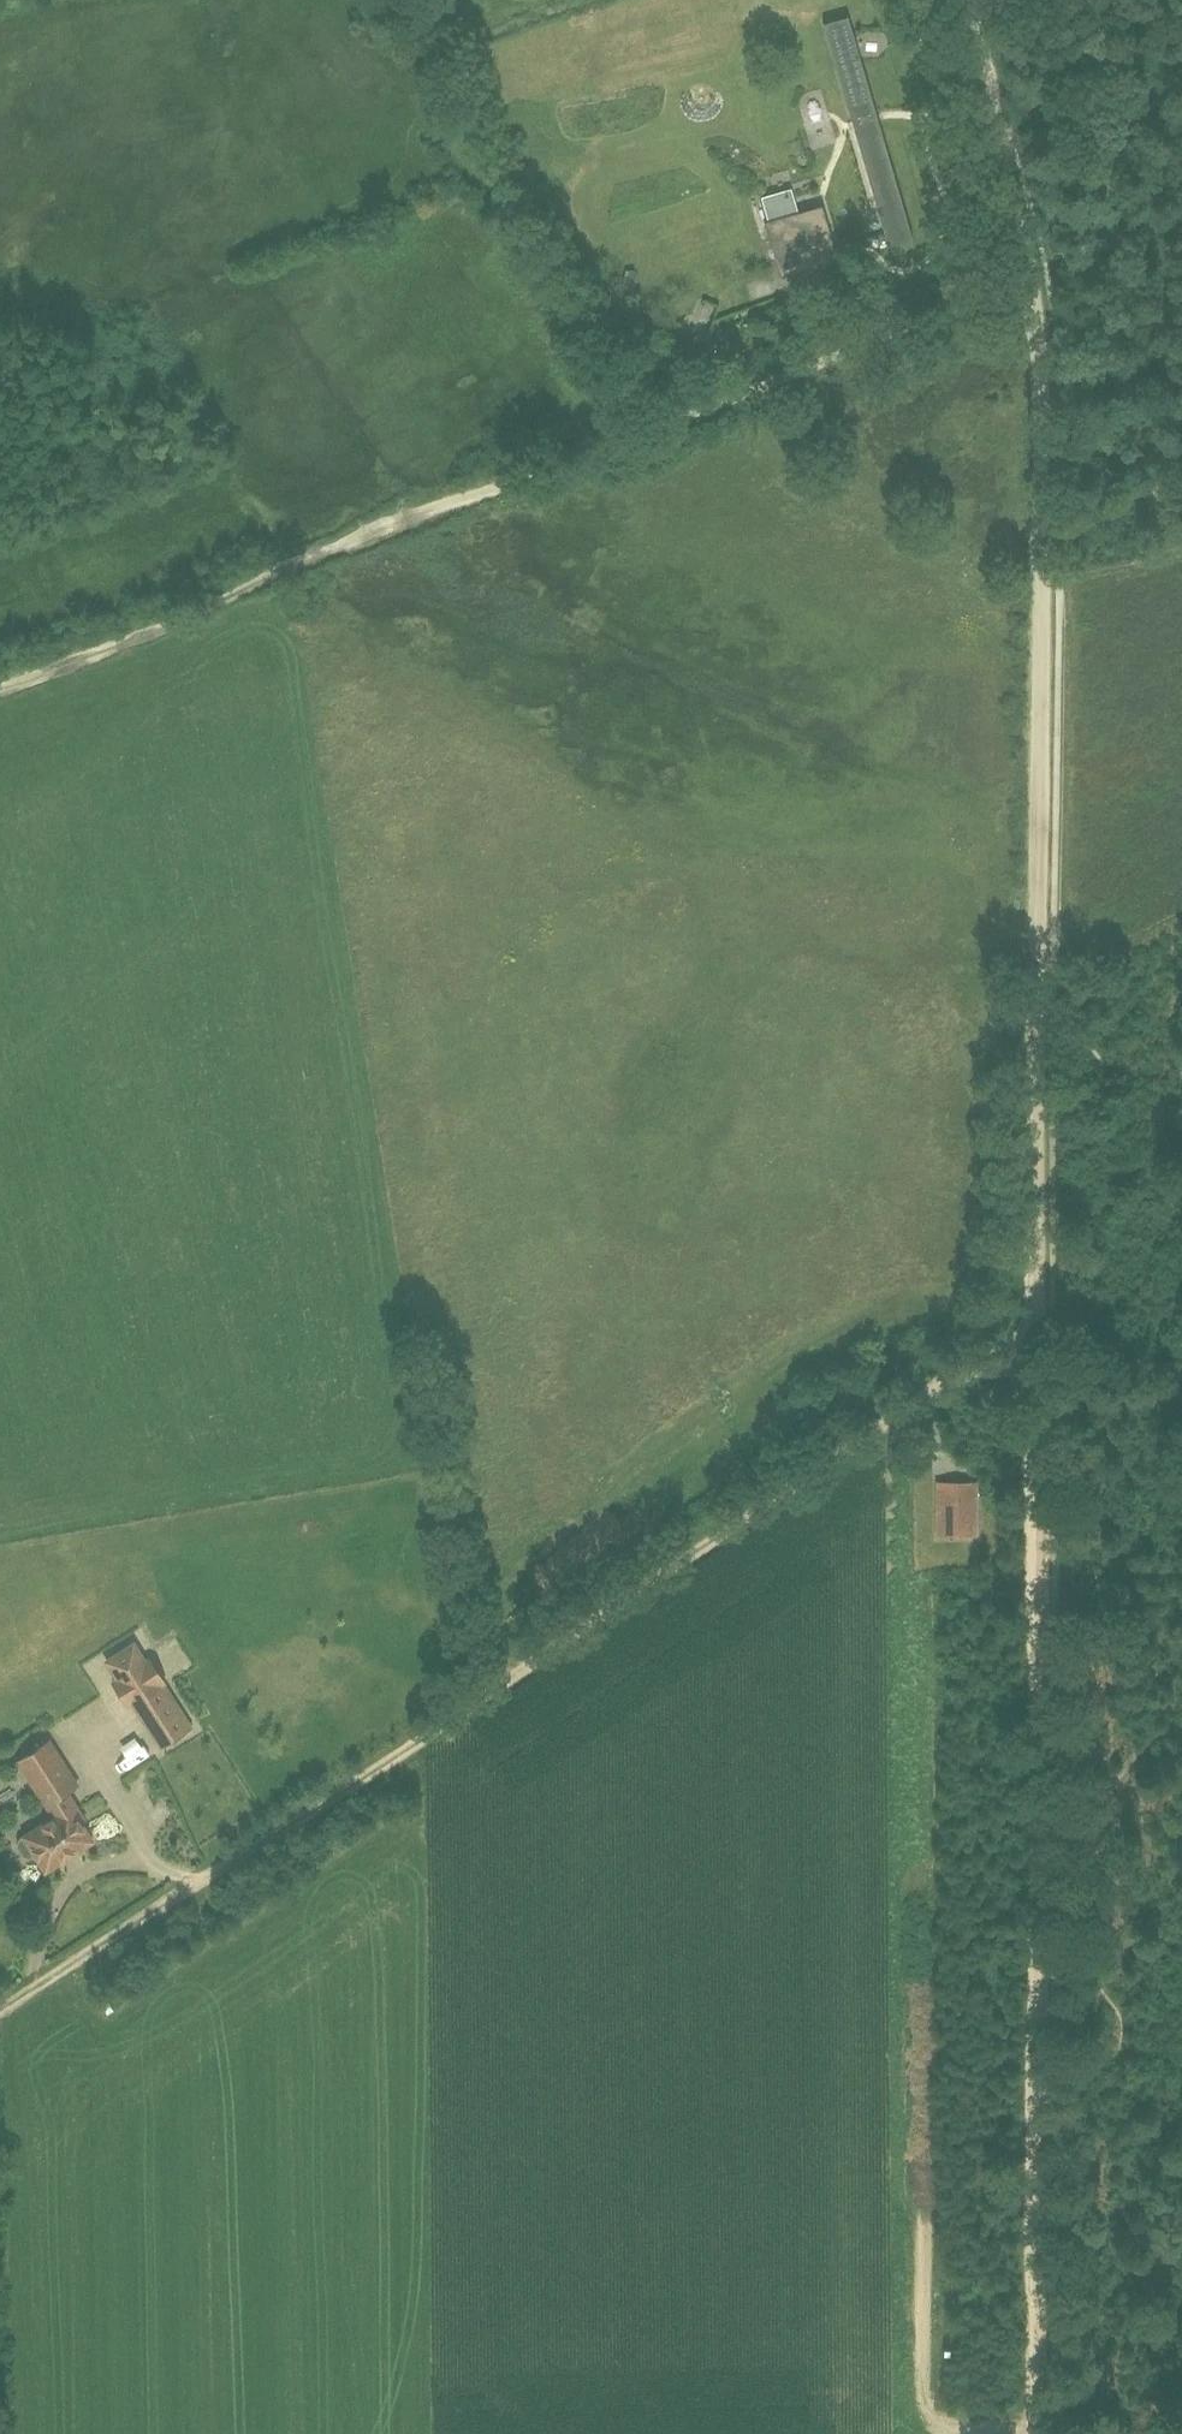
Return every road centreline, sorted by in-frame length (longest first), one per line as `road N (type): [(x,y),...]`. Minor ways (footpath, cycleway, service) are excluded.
road 1 (track): [(0,2015),(1005,1353),(1036,1350)]
road 2 (track): [(1032,283),(0,682)]
road 3 (track): [(1036,1350),(1035,2433)]
road 4 (track): [(1041,537),(1039,1022)]
road 5 (track): [(1039,1022),(1036,1350)]
road 6 (track): [(1032,283),(1041,537)]
road 7 (track): [(981,72),(1032,283)]

